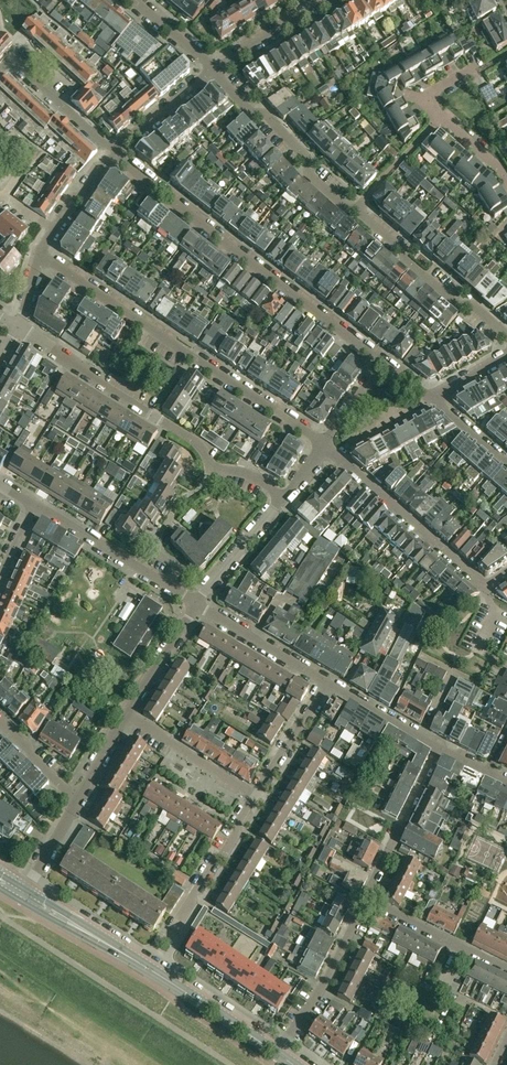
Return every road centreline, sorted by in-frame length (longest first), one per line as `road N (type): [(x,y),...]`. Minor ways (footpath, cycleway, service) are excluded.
road 1 (residential): [(113,153),(382,363)]
road 2 (residential): [(323,445),(41,253)]
road 3 (residential): [(283,498),(246,473),(211,467),(199,445),(18,327)]
road 4 (tertiary): [(278,1054),(23,894)]
road 5 (residential): [(486,586),(323,445)]
road 6 (residential): [(357,209),(310,174),(307,159),(266,113),(249,110),(214,70)]
road 7 (residential): [(506,335),(473,307),(458,306),(357,209)]
road 8 (residential): [(197,604),(36,505)]
road 9 (residential): [(278,1054),(365,898)]
road 10 (residential): [(164,941),(255,795)]
road 11 (residential): [(365,898),(438,747)]
road 12 (residential): [(328,683),(197,604)]
road 13 (residential): [(255,795),(126,713)]
road 14 (residential): [(113,153),(10,60)]
road 15 (residential): [(197,604),(283,498)]
road 16 (residential): [(255,795),(328,683)]
road 17 (residential): [(113,153),(214,70)]
road 18 (residential): [(214,70),(324,0)]
road 19 (residential): [(126,713),(197,604)]
road 20 (residential): [(438,747),(328,683)]
road 21 (residential): [(41,253),(113,153)]
road 22 (residential): [(357,209),(440,118)]

